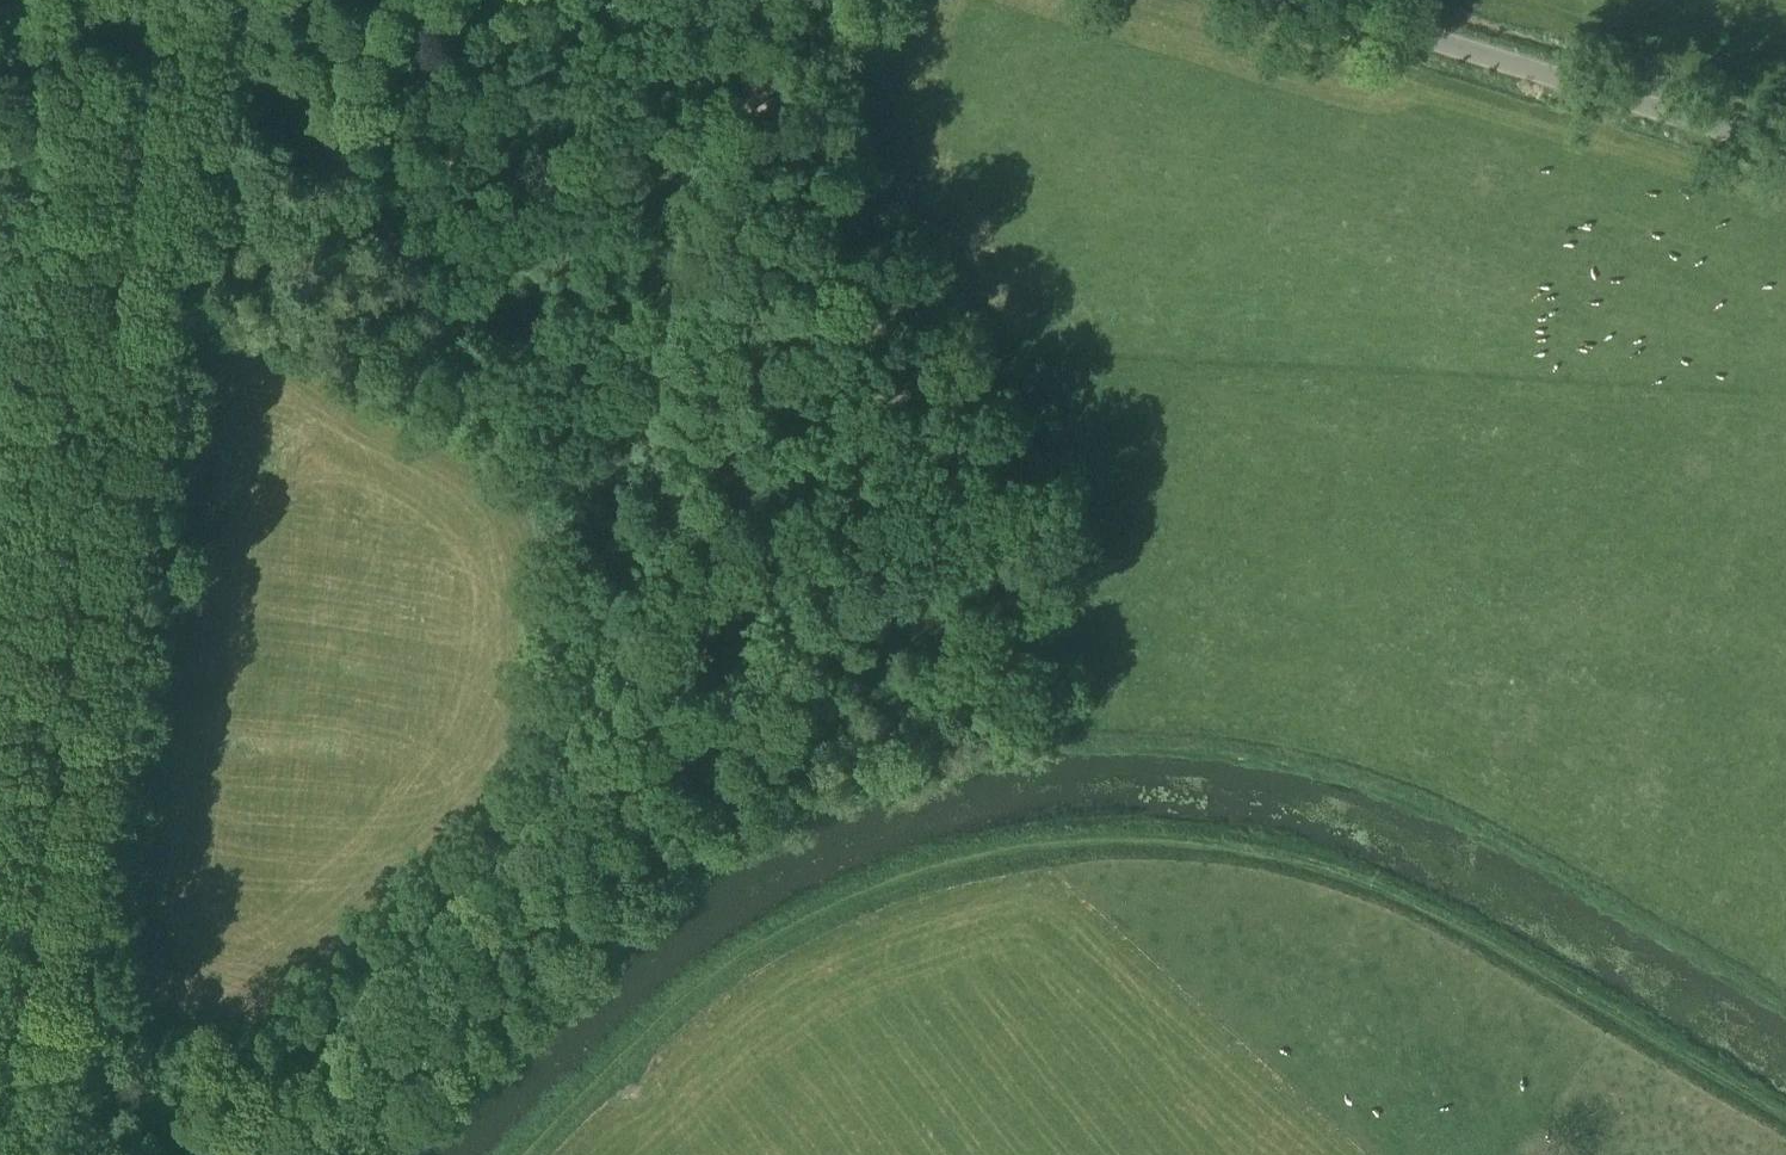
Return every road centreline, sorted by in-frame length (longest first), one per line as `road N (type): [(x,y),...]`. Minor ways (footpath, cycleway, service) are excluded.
road 1 (unclassified): [(1785,147),(1309,0)]

